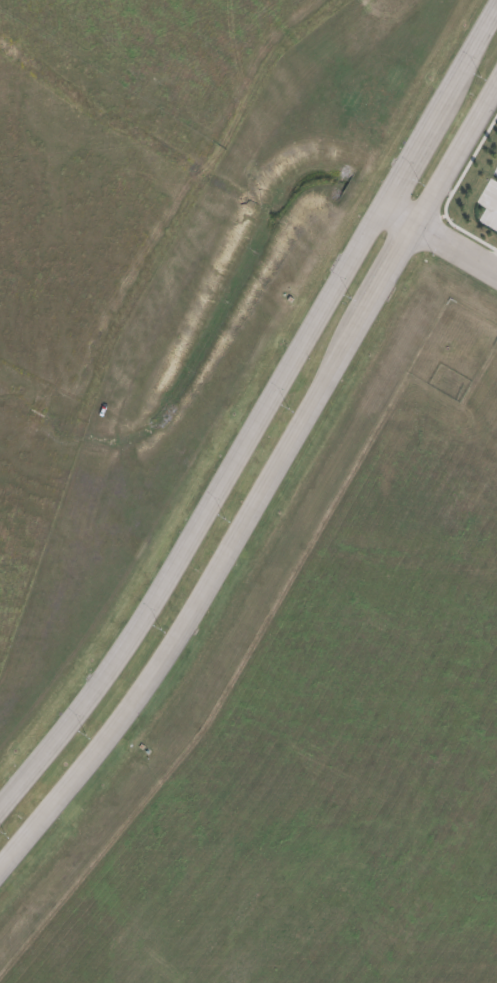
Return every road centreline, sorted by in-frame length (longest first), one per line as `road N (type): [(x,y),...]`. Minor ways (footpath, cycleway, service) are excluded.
road 1 (tertiary): [(385,199),(101,692),(0,811)]
road 2 (tertiary): [(0,877),(137,720),(371,314)]
road 3 (tertiary): [(423,222),(496,91)]
road 4 (tertiary): [(496,7),(431,119)]

